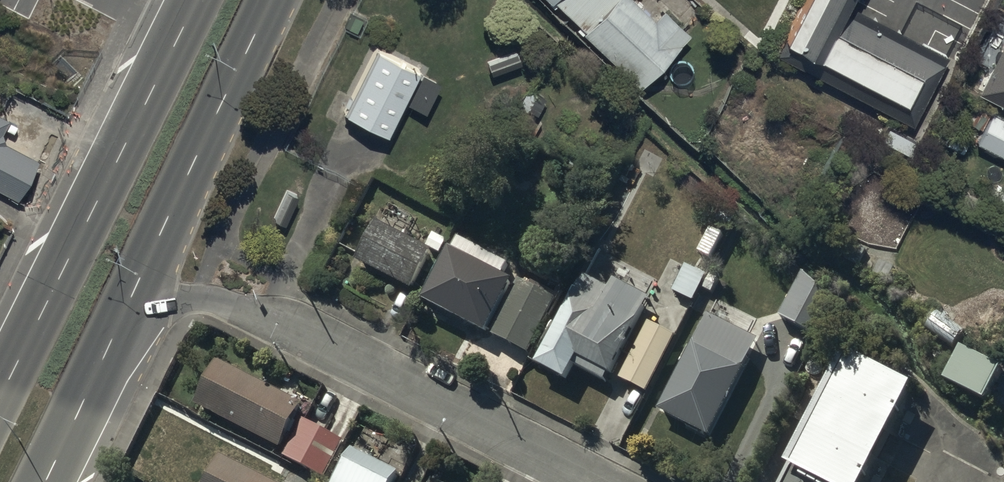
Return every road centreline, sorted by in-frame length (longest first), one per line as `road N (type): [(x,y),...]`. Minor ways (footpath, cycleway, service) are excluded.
road 1 (primary): [(0,395),(196,0)]
road 2 (residential): [(278,320),(600,481)]
road 3 (primary): [(274,0),(134,294)]
road 4 (primary): [(134,294),(44,481)]
road 5 (residential): [(278,320),(201,298),(134,294)]

